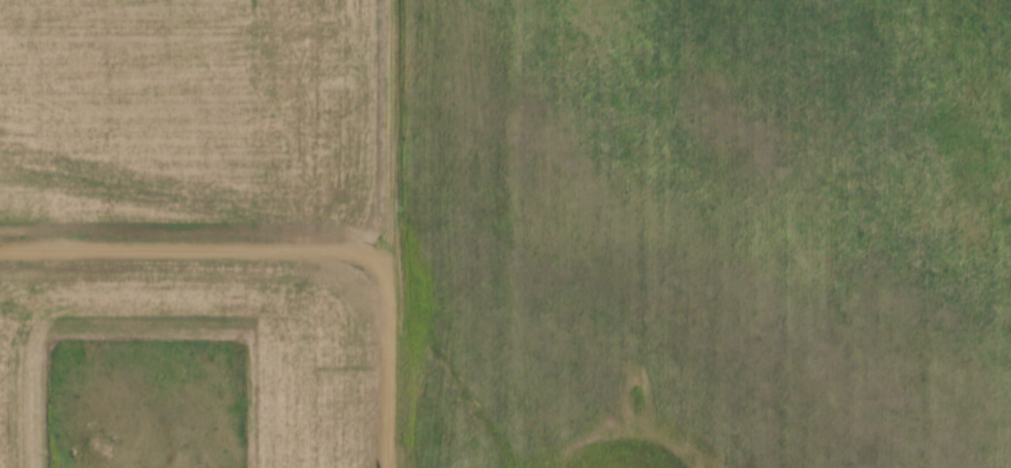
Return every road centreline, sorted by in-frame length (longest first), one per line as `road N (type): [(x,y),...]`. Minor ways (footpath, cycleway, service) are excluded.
road 1 (track): [(390,0),(387,467)]

